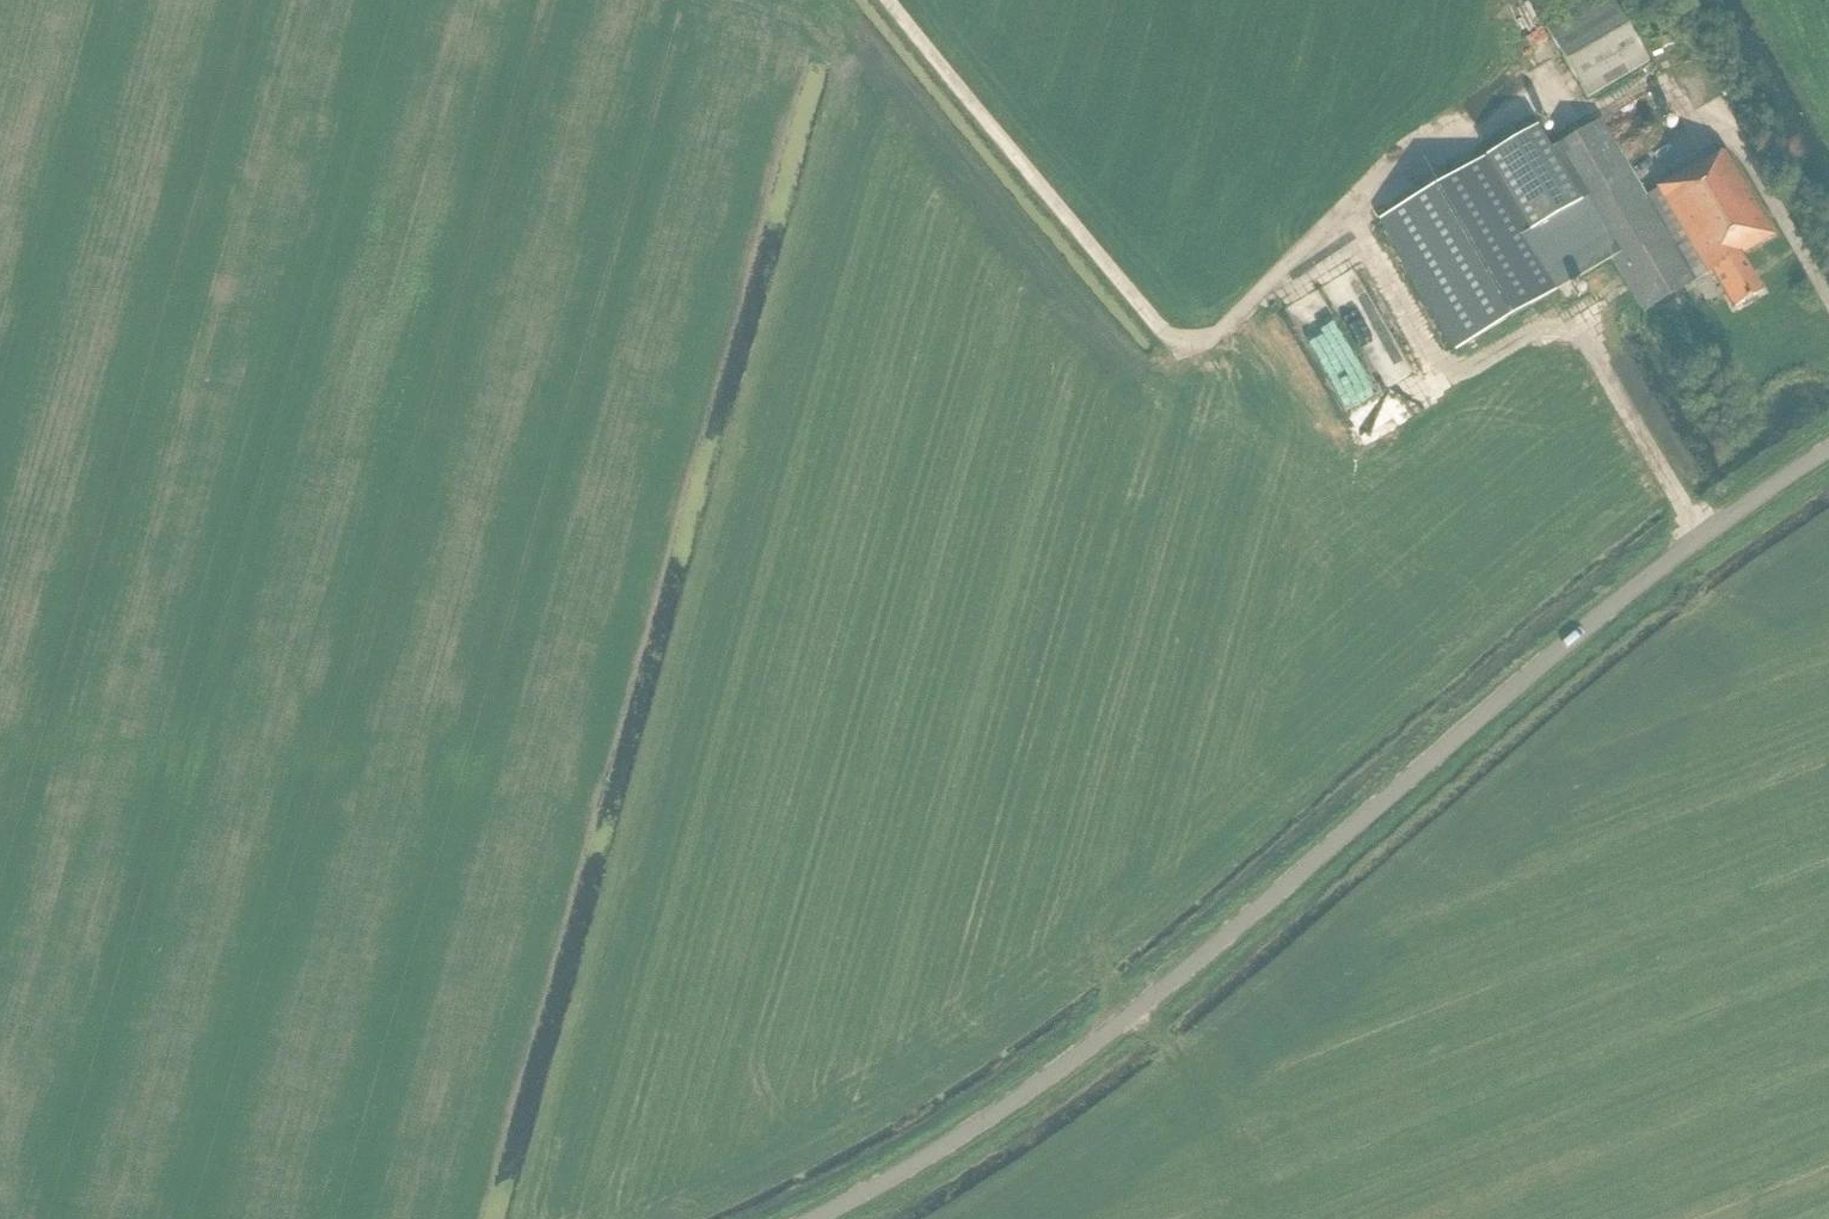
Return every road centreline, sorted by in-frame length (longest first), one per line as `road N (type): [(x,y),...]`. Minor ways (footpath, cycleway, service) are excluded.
road 1 (tertiary): [(814,1218),(1045,1080),(1202,957),(1644,578),(1828,448)]

